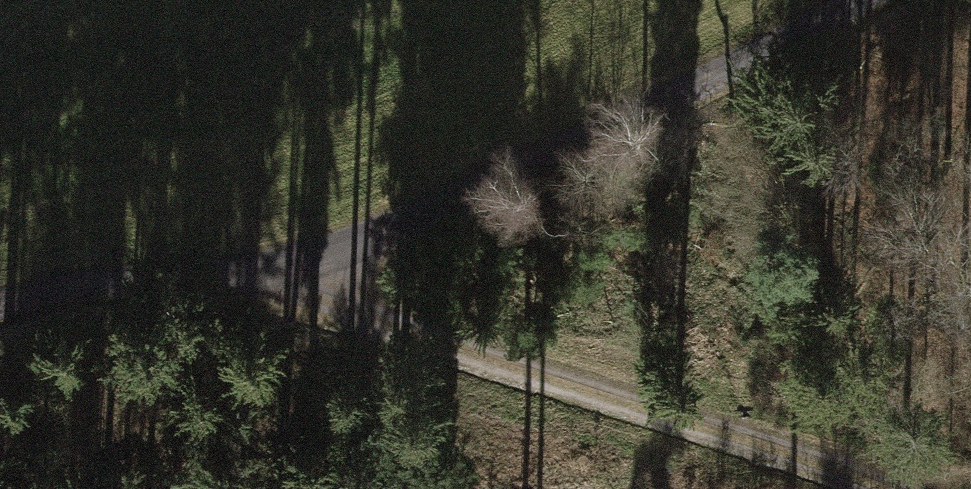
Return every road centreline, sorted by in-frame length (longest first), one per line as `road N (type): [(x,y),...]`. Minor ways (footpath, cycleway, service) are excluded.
road 1 (track): [(851,0),(729,72),(288,279),(159,275),(0,310)]
road 2 (track): [(288,279),(487,356),(757,433),(903,488)]

